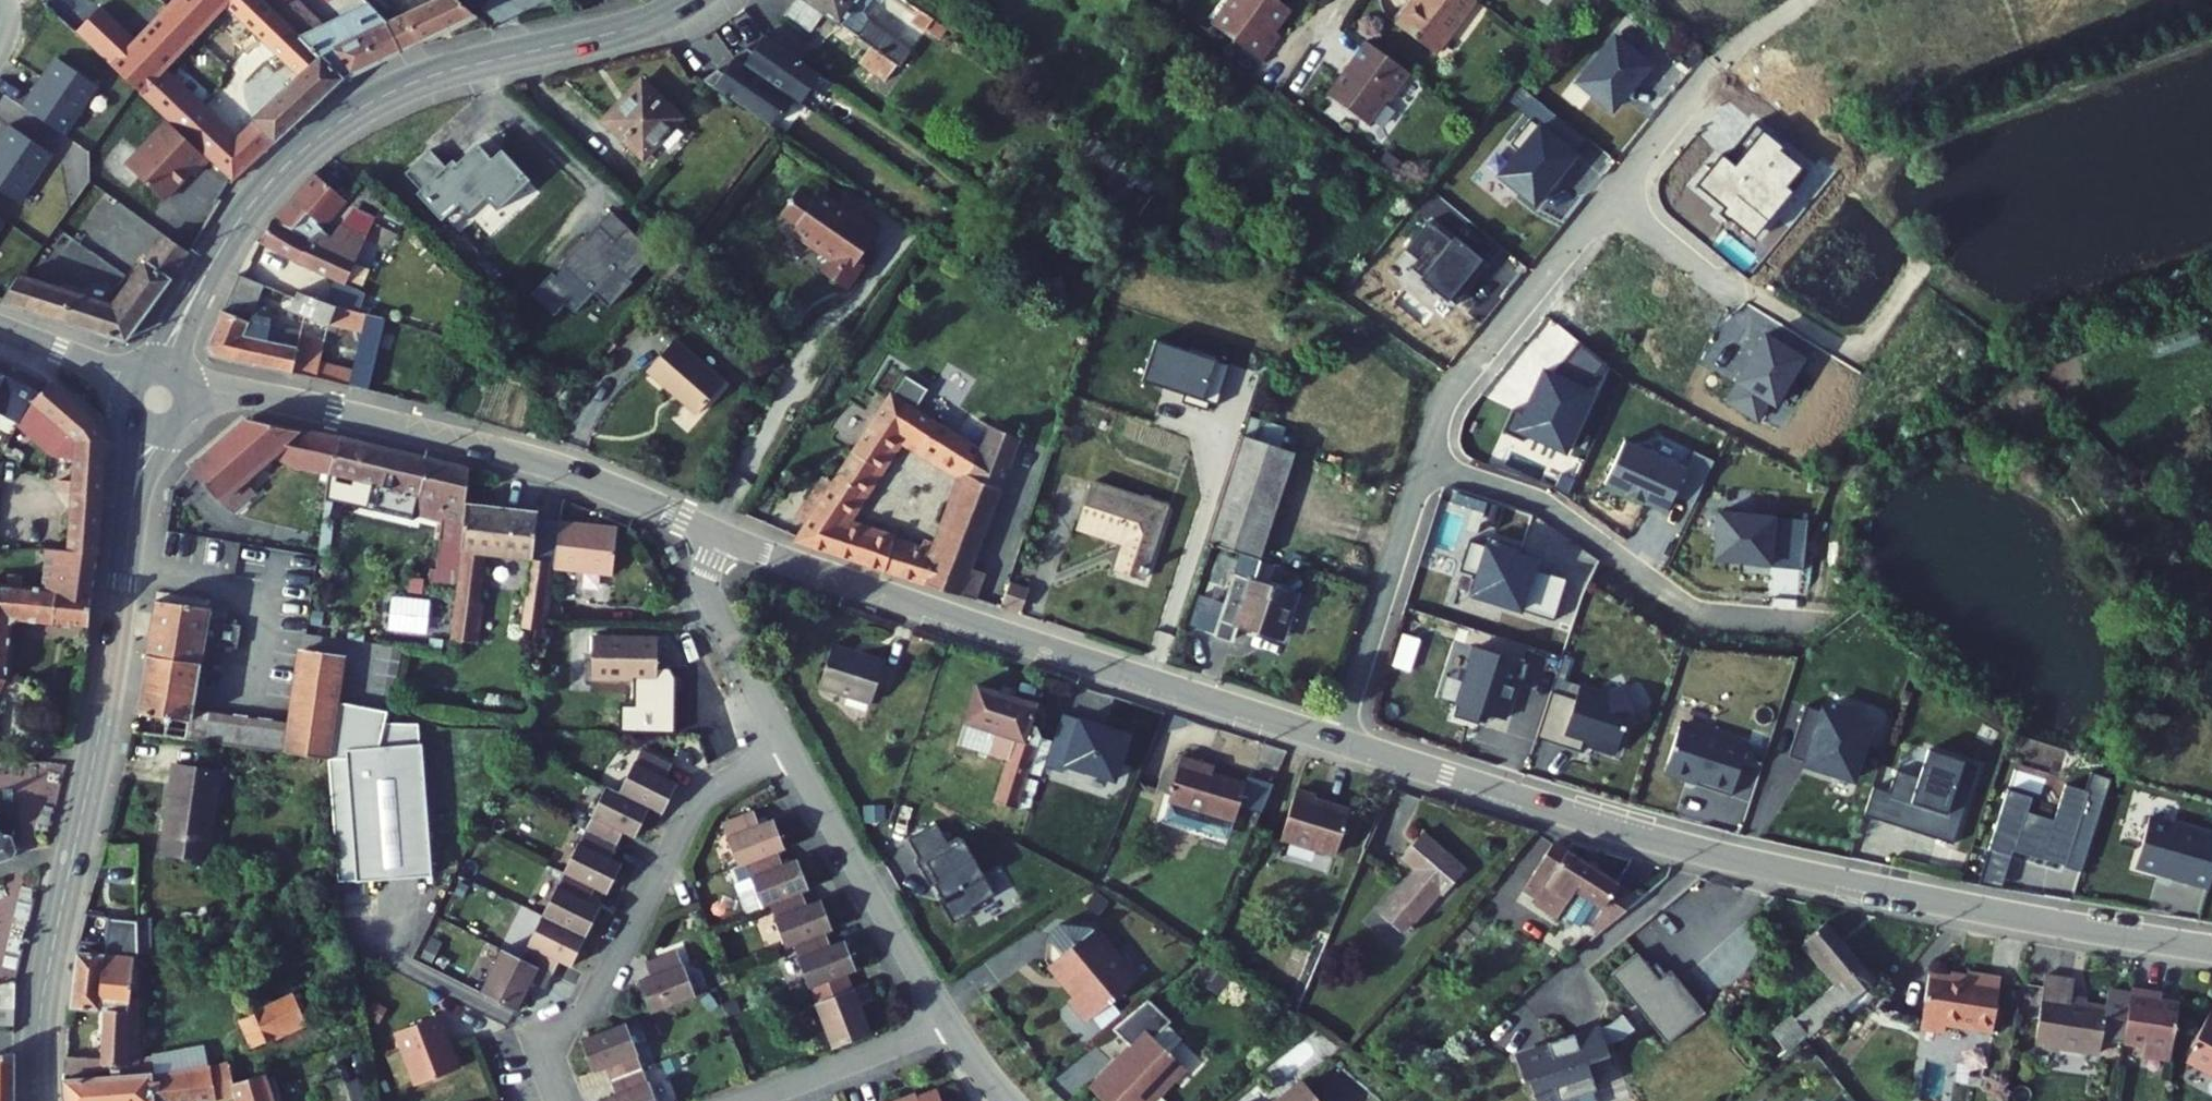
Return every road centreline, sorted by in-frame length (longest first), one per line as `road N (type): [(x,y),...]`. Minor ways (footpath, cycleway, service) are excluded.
road 1 (tertiary): [(2211,948),(1706,851),(1337,739)]
road 2 (tertiary): [(157,395),(95,766),(46,991),(41,1100)]
road 3 (tertiary): [(690,0),(628,29),(411,83),(325,134),(279,173),(239,223),(173,346),(157,395)]
road 4 (tertiary): [(1337,739),(724,537)]
road 5 (tertiary): [(724,537),(624,491),(511,455),(246,393),(157,395)]
road 6 (residential): [(788,747),(695,803),(589,1013),(538,1033),(563,1100)]
road 7 (residential): [(1817,625),(1704,613),(1539,502),(1424,468)]
road 8 (residential): [(1926,263),(1874,340),(1847,348),(1748,293),(1726,290),(1603,204)]
road 9 (residential): [(1603,204),(1453,389),(1424,468)]
road 10 (residential): [(948,1024),(788,747)]
road 11 (residential): [(1800,0),(1712,71),(1603,204)]
road 12 (residential): [(1424,468),(1337,739)]
road 13 (residential): [(788,747),(711,599),(709,576),(724,537)]
road 14 (residential): [(744,1100),(948,1024)]
road 15 (tertiary): [(157,395),(0,328)]

